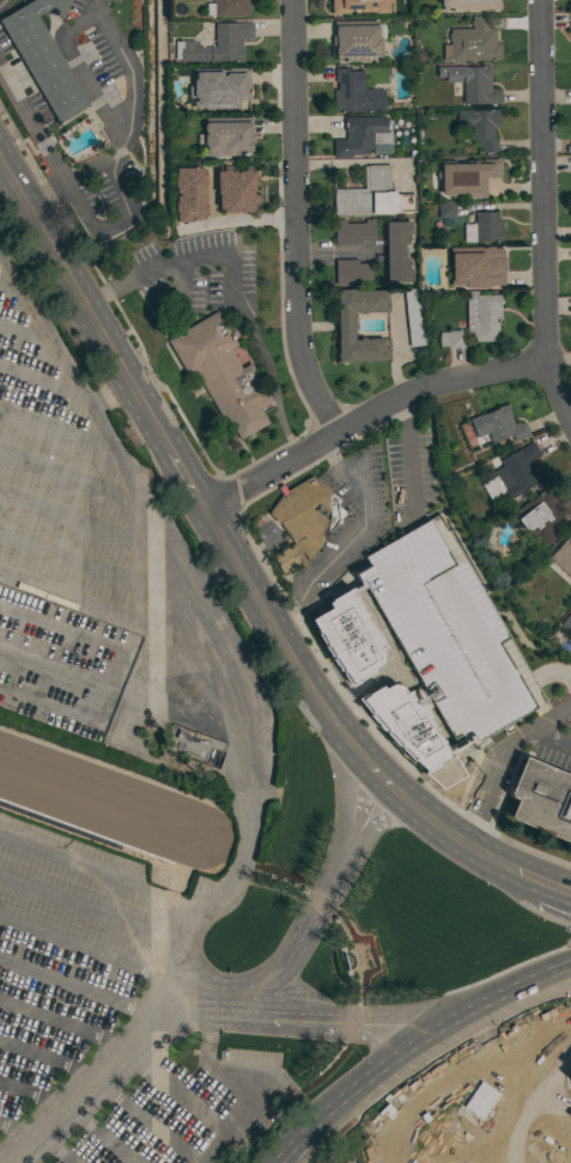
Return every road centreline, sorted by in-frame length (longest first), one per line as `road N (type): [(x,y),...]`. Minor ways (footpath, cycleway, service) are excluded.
road 1 (primary): [(205,511),(341,732),(430,820),(534,877)]
road 2 (residential): [(332,434),(306,382),(296,329),(290,0)]
road 3 (residential): [(205,511),(401,397),(546,361)]
road 4 (residential): [(539,0),(546,361)]
road 5 (primary): [(0,167),(169,451)]
road 6 (primary): [(570,965),(452,1013),(363,1082),(327,1132)]

